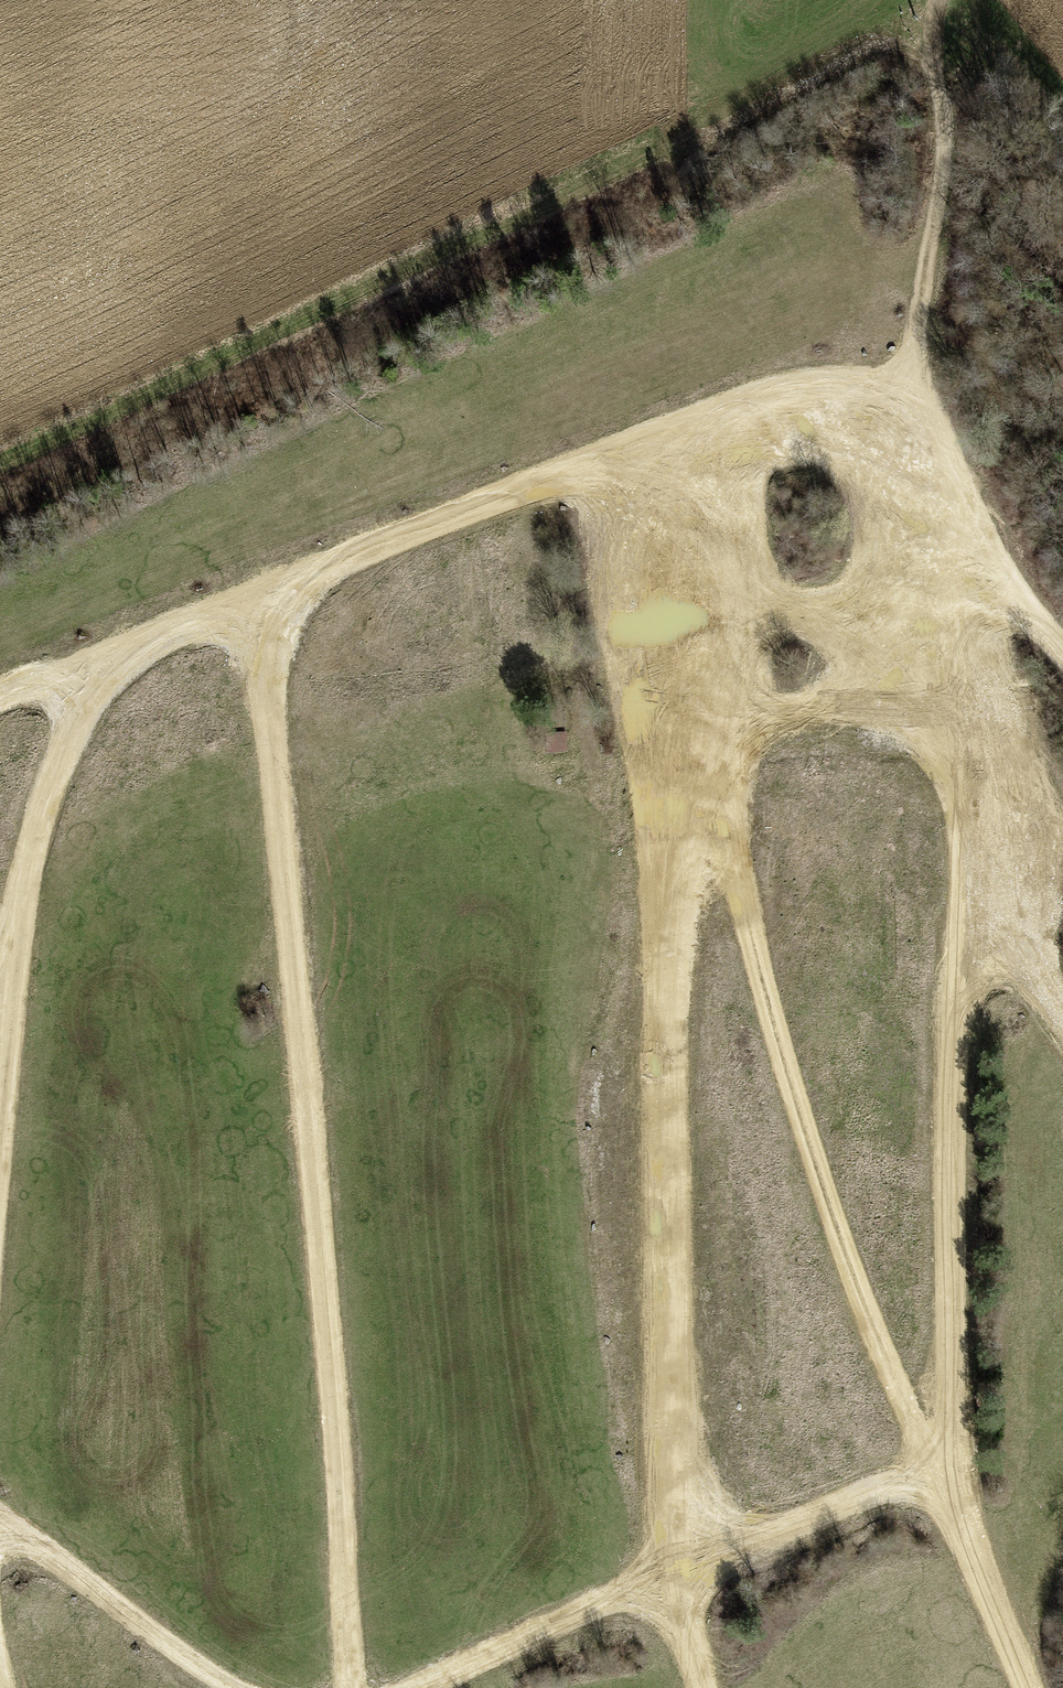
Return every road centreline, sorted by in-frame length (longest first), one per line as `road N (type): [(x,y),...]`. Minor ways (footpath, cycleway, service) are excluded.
road 1 (track): [(997,885),(957,980),(953,1394),(933,1466),(672,1573),(423,1687)]
road 2 (track): [(351,1687),(312,1144),(268,711),(272,597)]
road 3 (track): [(696,724),(808,1138),(867,1311),(1026,1687)]
road 4 (track): [(0,452),(901,12)]
road 5 (track): [(696,724),(671,932),(664,1187),(670,1393),(686,1506),(672,1573)]
road 6 (track): [(582,474),(0,703)]
road 7 (track): [(904,391),(939,196),(945,126),(933,72),(937,0)]
road 8 (track): [(582,474),(759,407),(904,391)]
road 9 (track): [(759,407),(720,531),(730,608),(721,669),(696,724)]
road 10 (track): [(955,576),(985,710),(1002,840),(997,885)]
road 11 (track): [(89,666),(46,795),(14,942),(0,964)]
road 12 (track): [(955,576),(832,615),(657,611)]
road 13 (track): [(985,710),(826,701),(696,724)]
road 14 (track): [(238,1687),(0,1522)]
road 15 (track): [(582,474),(631,514),(696,724)]
road 16 (track): [(985,488),(1026,384),(923,293)]
road 17 (track): [(904,391),(955,576)]
road 18 (track): [(0,1124),(14,942)]
road 19 (track): [(997,885),(1062,1016)]
road 20 (track): [(1062,650),(1016,606),(955,576)]

